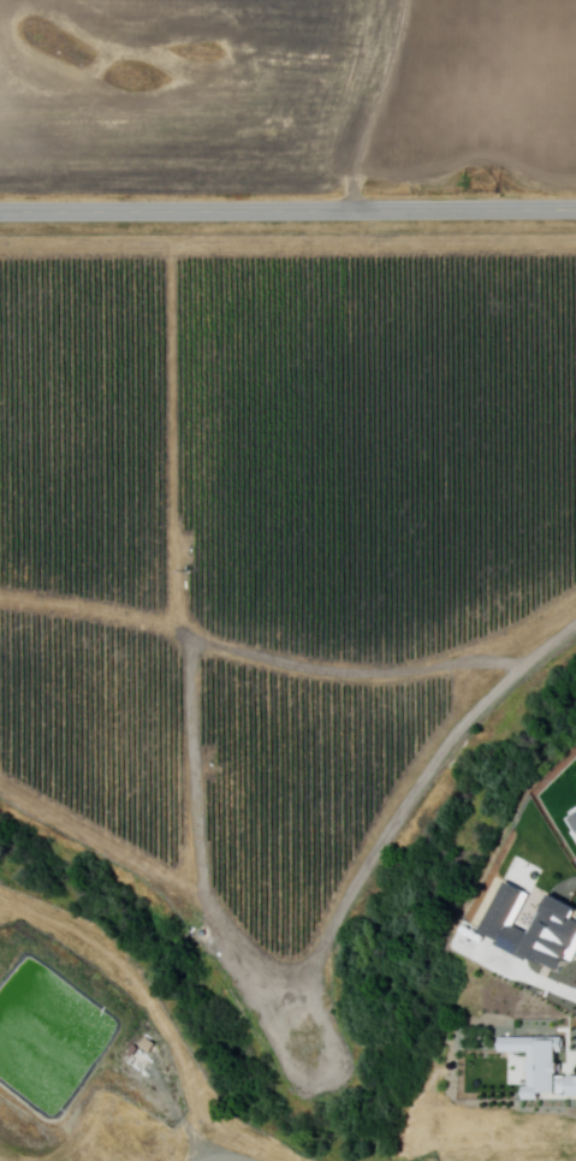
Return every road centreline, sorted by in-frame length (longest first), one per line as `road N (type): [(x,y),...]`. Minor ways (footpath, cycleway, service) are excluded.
road 1 (residential): [(575,210),(0,212)]
road 2 (track): [(355,209),(413,0)]

